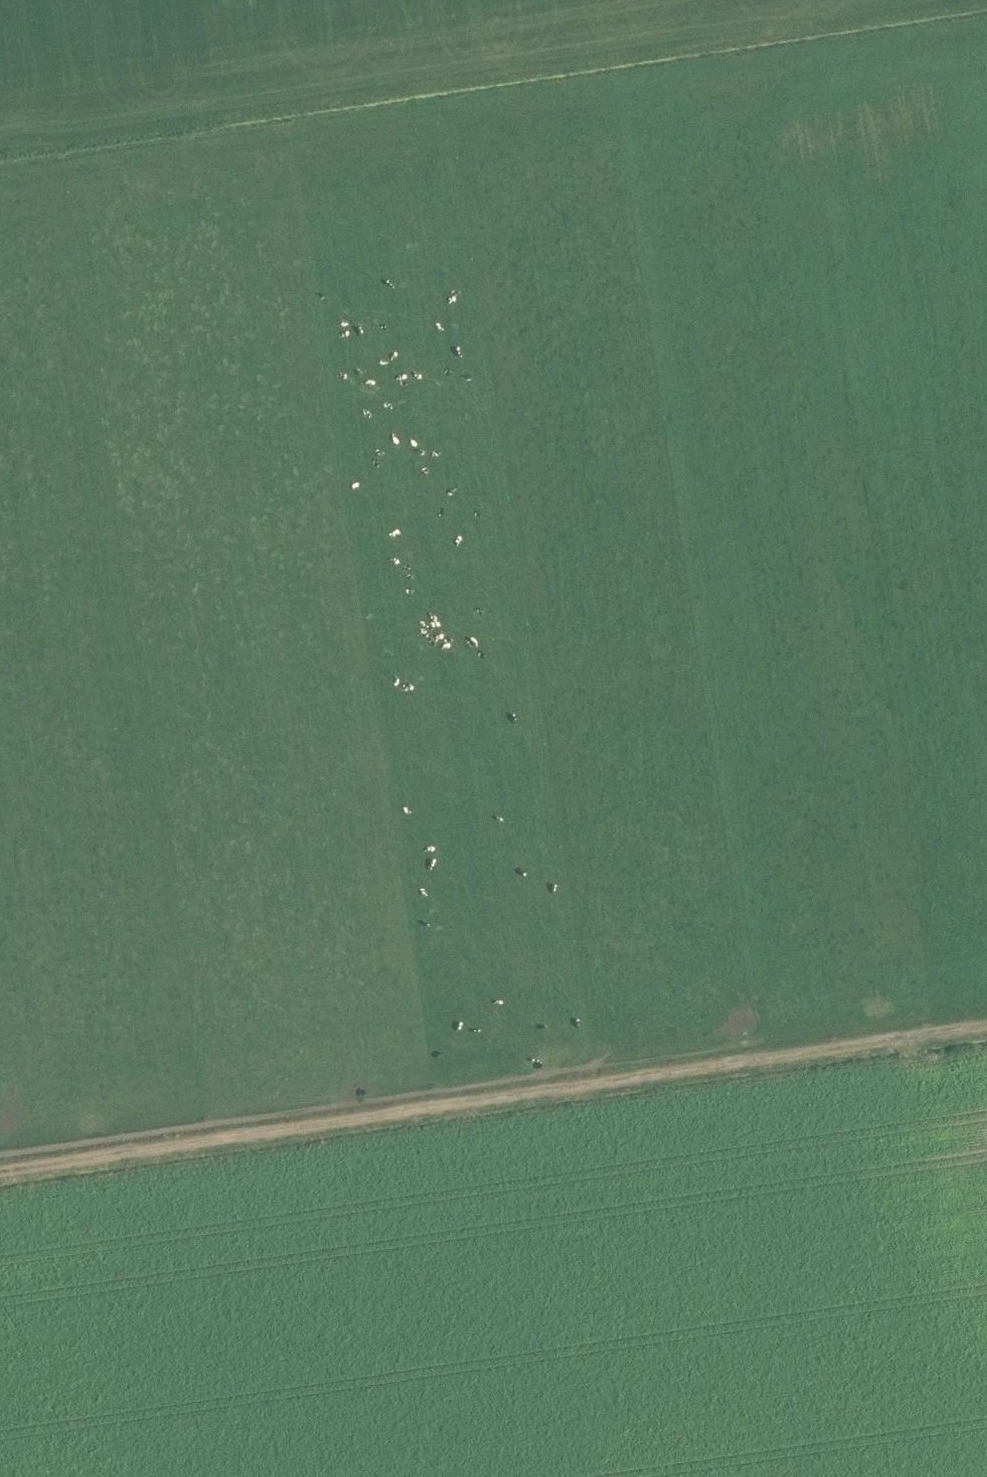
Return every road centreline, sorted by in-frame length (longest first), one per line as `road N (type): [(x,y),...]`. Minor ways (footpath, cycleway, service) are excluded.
road 1 (track): [(986,1019),(0,1165)]

